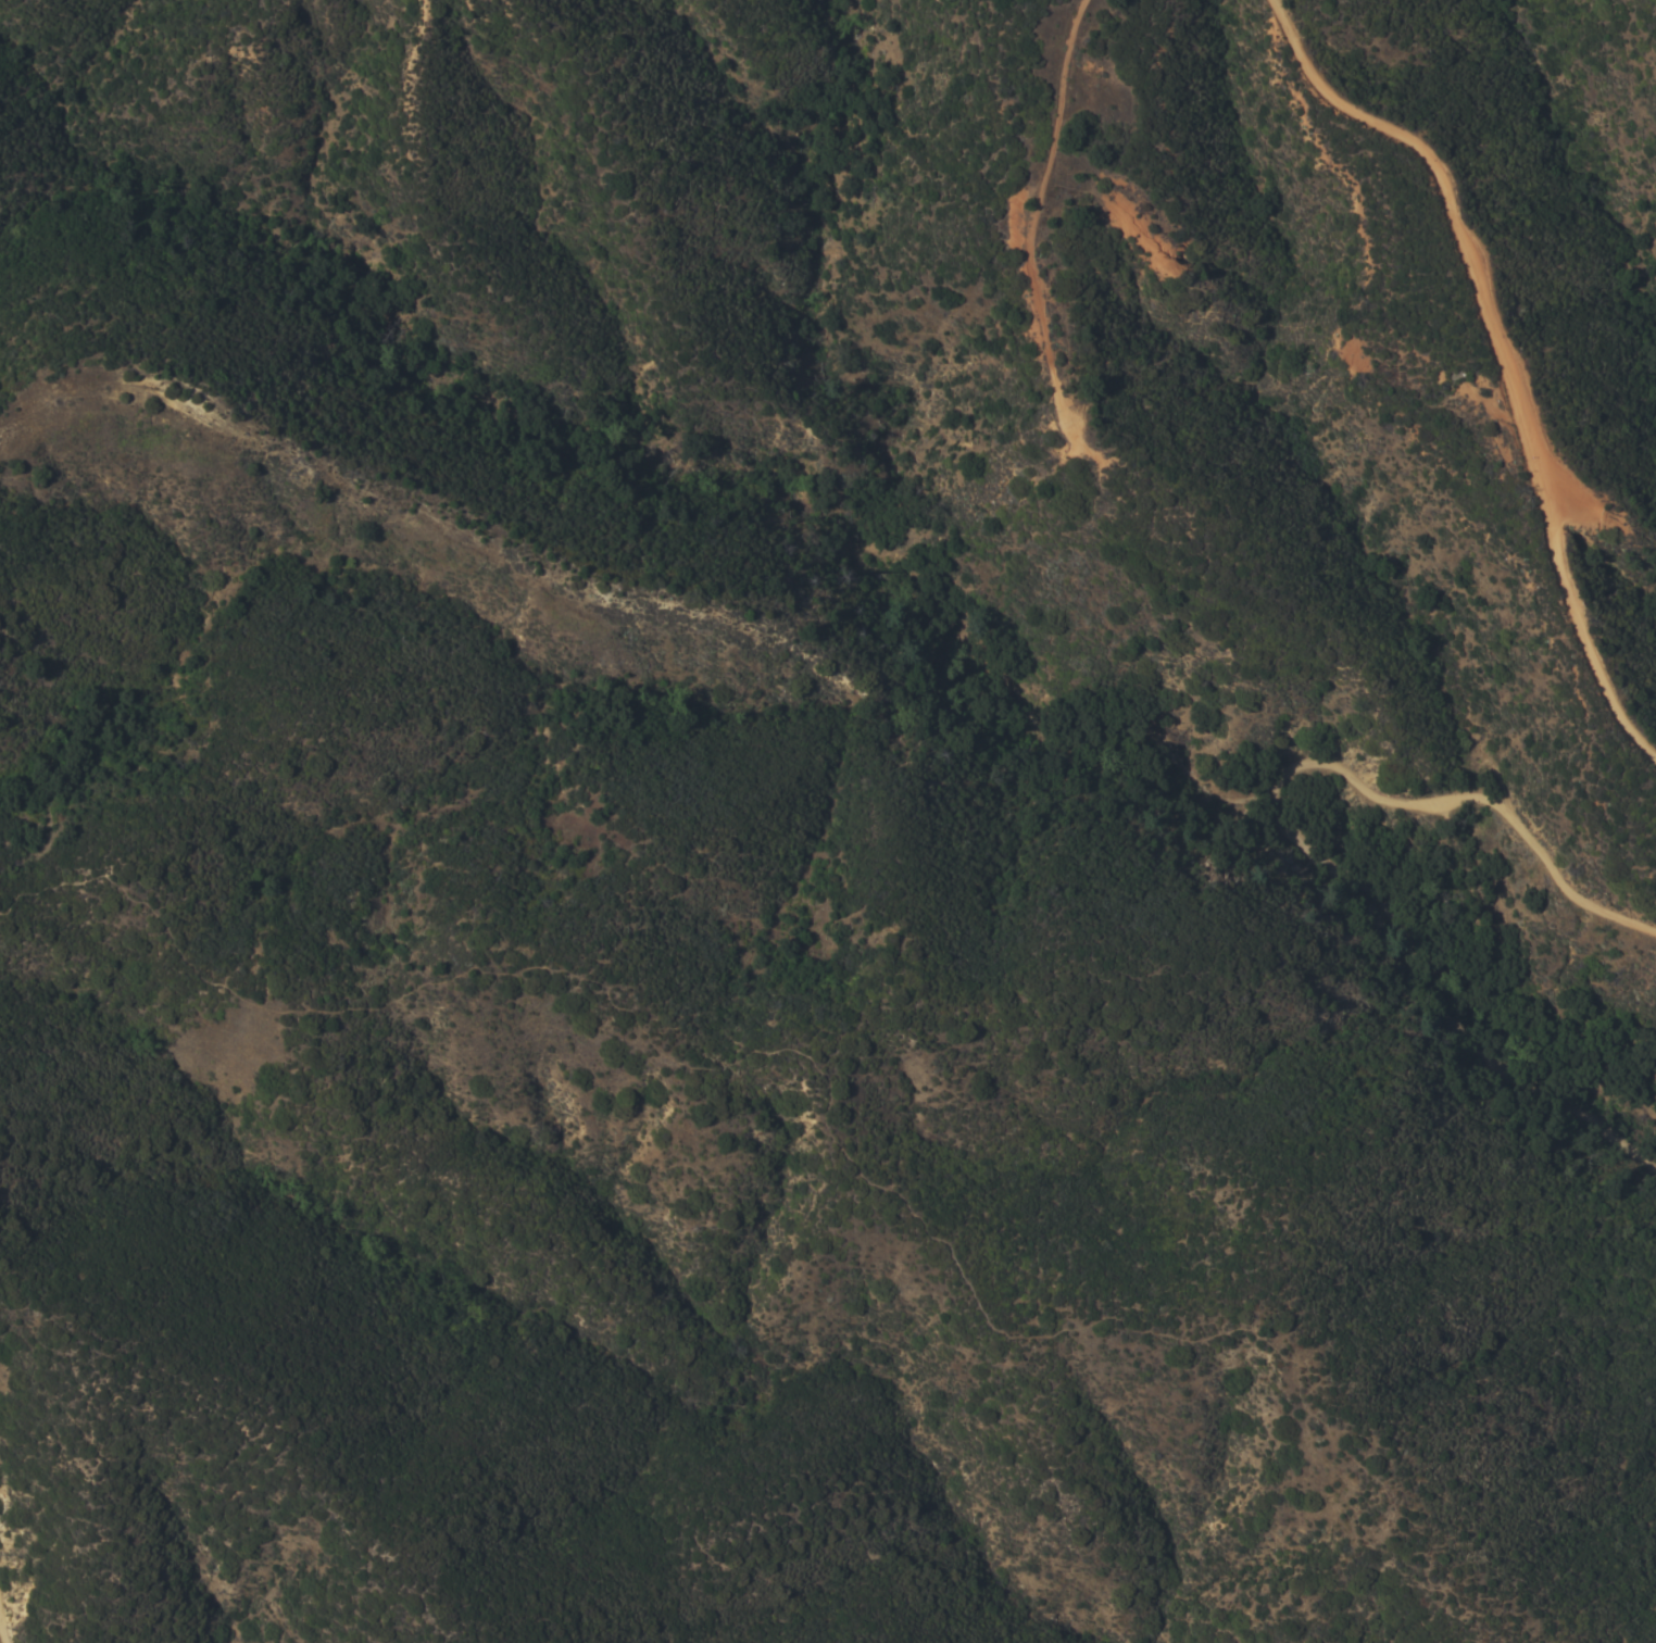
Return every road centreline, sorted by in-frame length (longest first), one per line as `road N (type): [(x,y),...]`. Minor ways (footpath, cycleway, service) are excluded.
road 1 (track): [(1655,1170),(1621,1139),(1469,1058),(1373,902),(1264,799),(1292,769),(1340,769),(1371,797),(1404,807),(1445,800),(1495,804),(1567,895),(1655,936)]
road 2 (track): [(1655,765),(1596,691),(1508,368),(1428,149),(1321,98),(1271,0)]

